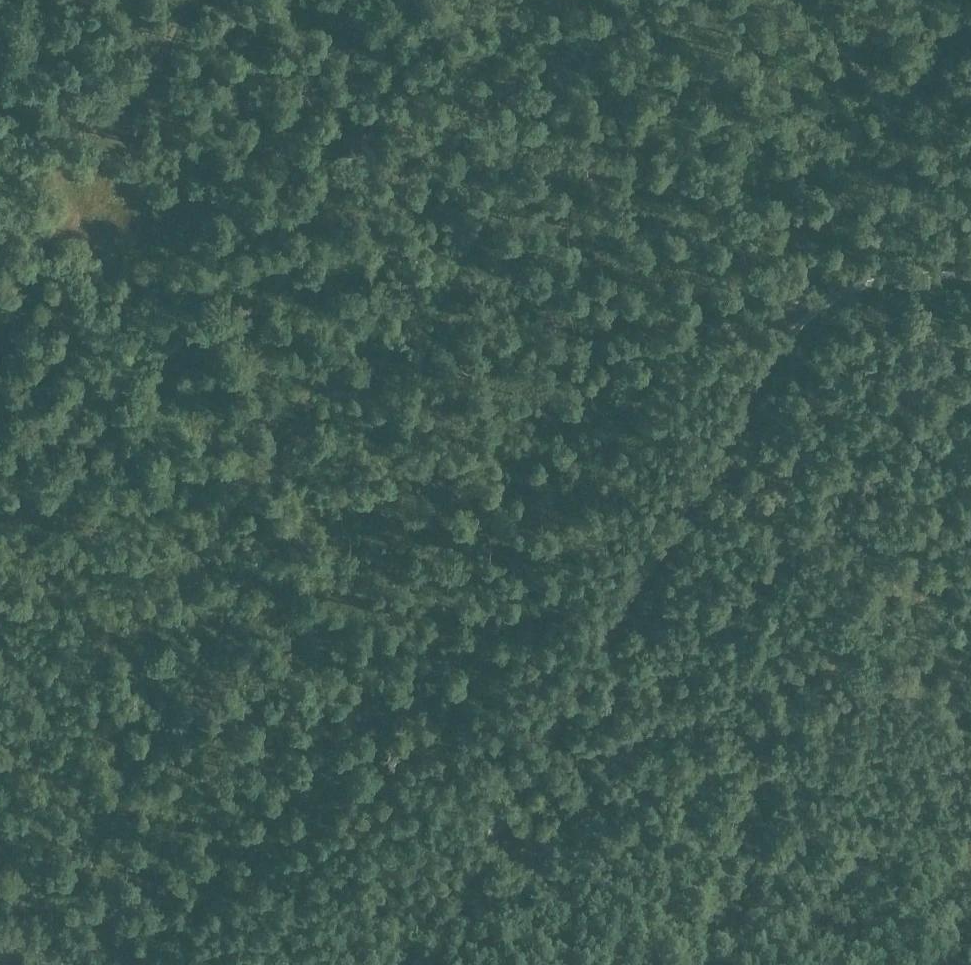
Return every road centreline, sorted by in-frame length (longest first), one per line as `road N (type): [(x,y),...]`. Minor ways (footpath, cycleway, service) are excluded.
road 1 (track): [(417,964),(786,334),(842,303),(970,277)]

